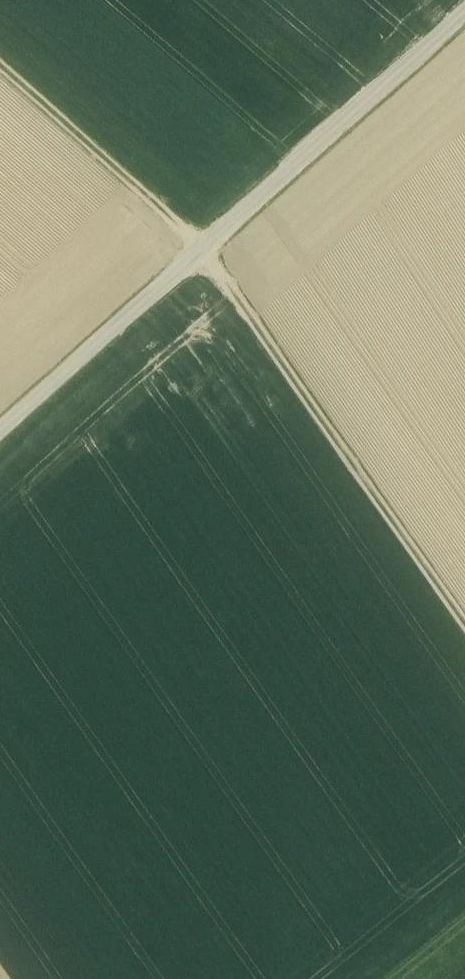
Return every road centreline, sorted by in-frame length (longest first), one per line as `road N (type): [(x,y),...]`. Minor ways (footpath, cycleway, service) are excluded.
road 1 (track): [(464,622),(205,249),(0,70)]
road 2 (unclassified): [(464,12),(0,432)]

